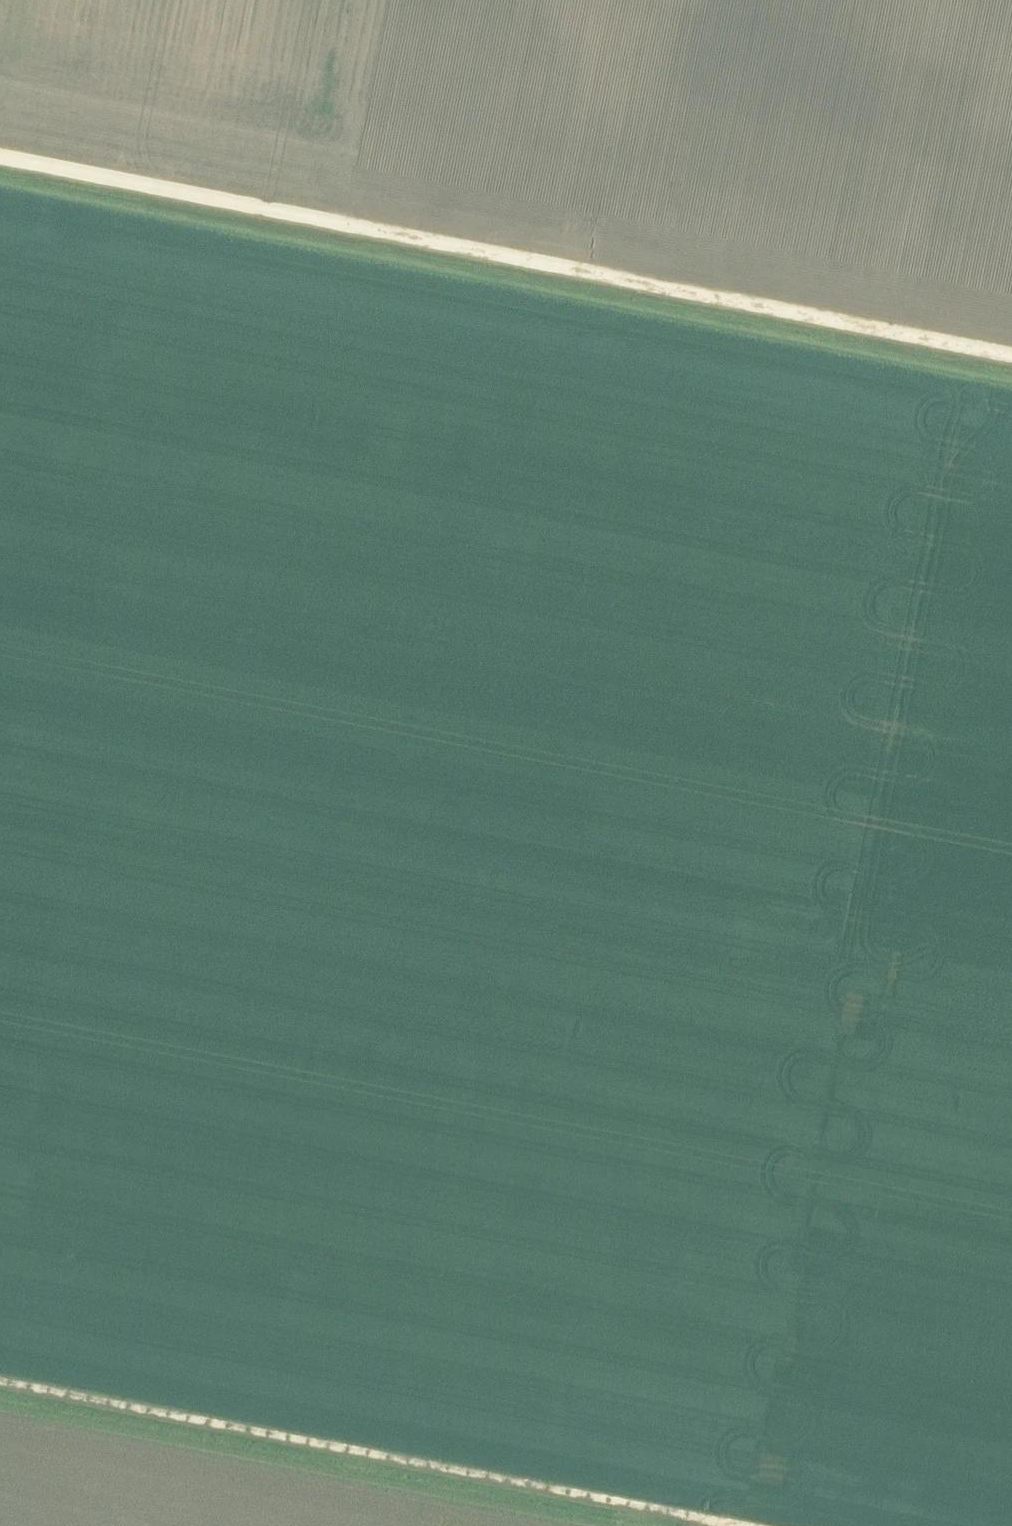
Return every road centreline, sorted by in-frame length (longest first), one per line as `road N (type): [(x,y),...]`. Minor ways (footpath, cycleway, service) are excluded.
road 1 (unclassified): [(758,1525),(0,1376)]

